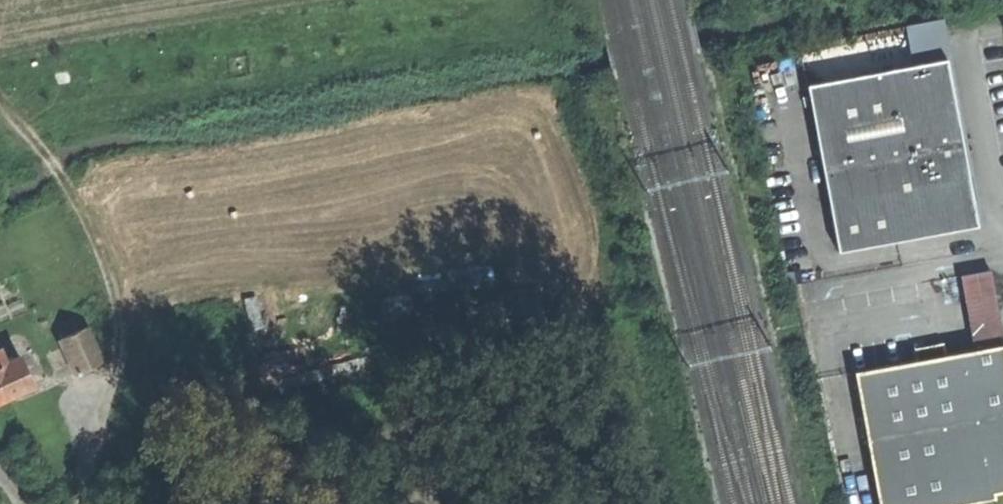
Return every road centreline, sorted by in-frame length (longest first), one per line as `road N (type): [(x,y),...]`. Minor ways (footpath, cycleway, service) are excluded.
road 1 (track): [(93,503),(120,364),(115,313),(67,185),(0,112)]

